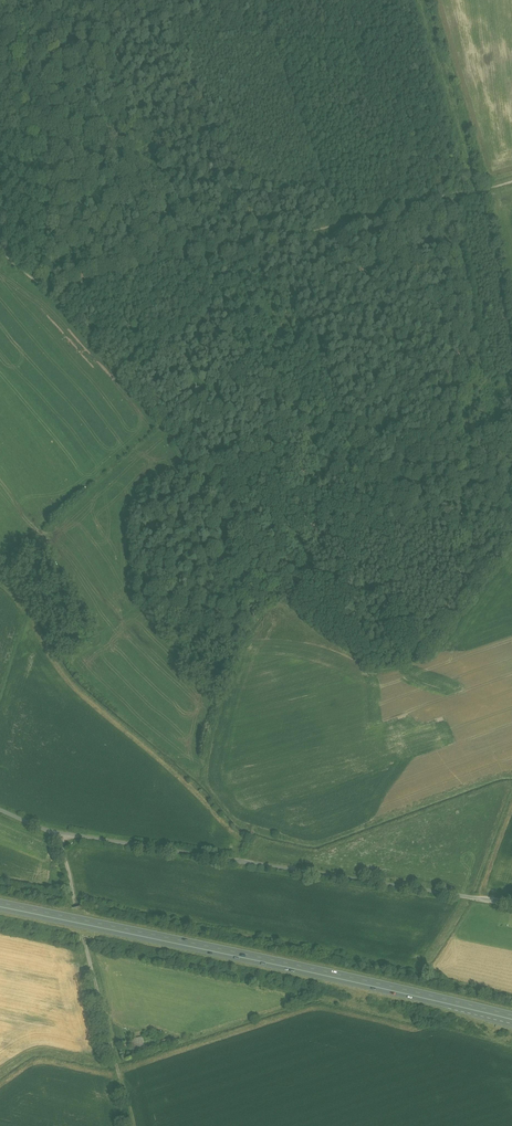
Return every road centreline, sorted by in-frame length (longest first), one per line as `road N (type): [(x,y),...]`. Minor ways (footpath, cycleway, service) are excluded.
road 1 (track): [(0,251),(37,279),(87,281),(511,182)]
road 2 (trunk): [(511,1018),(0,904)]
road 3 (unclassified): [(0,811),(36,826),(117,841),(511,903)]
road 4 (track): [(62,831),(128,1125)]

